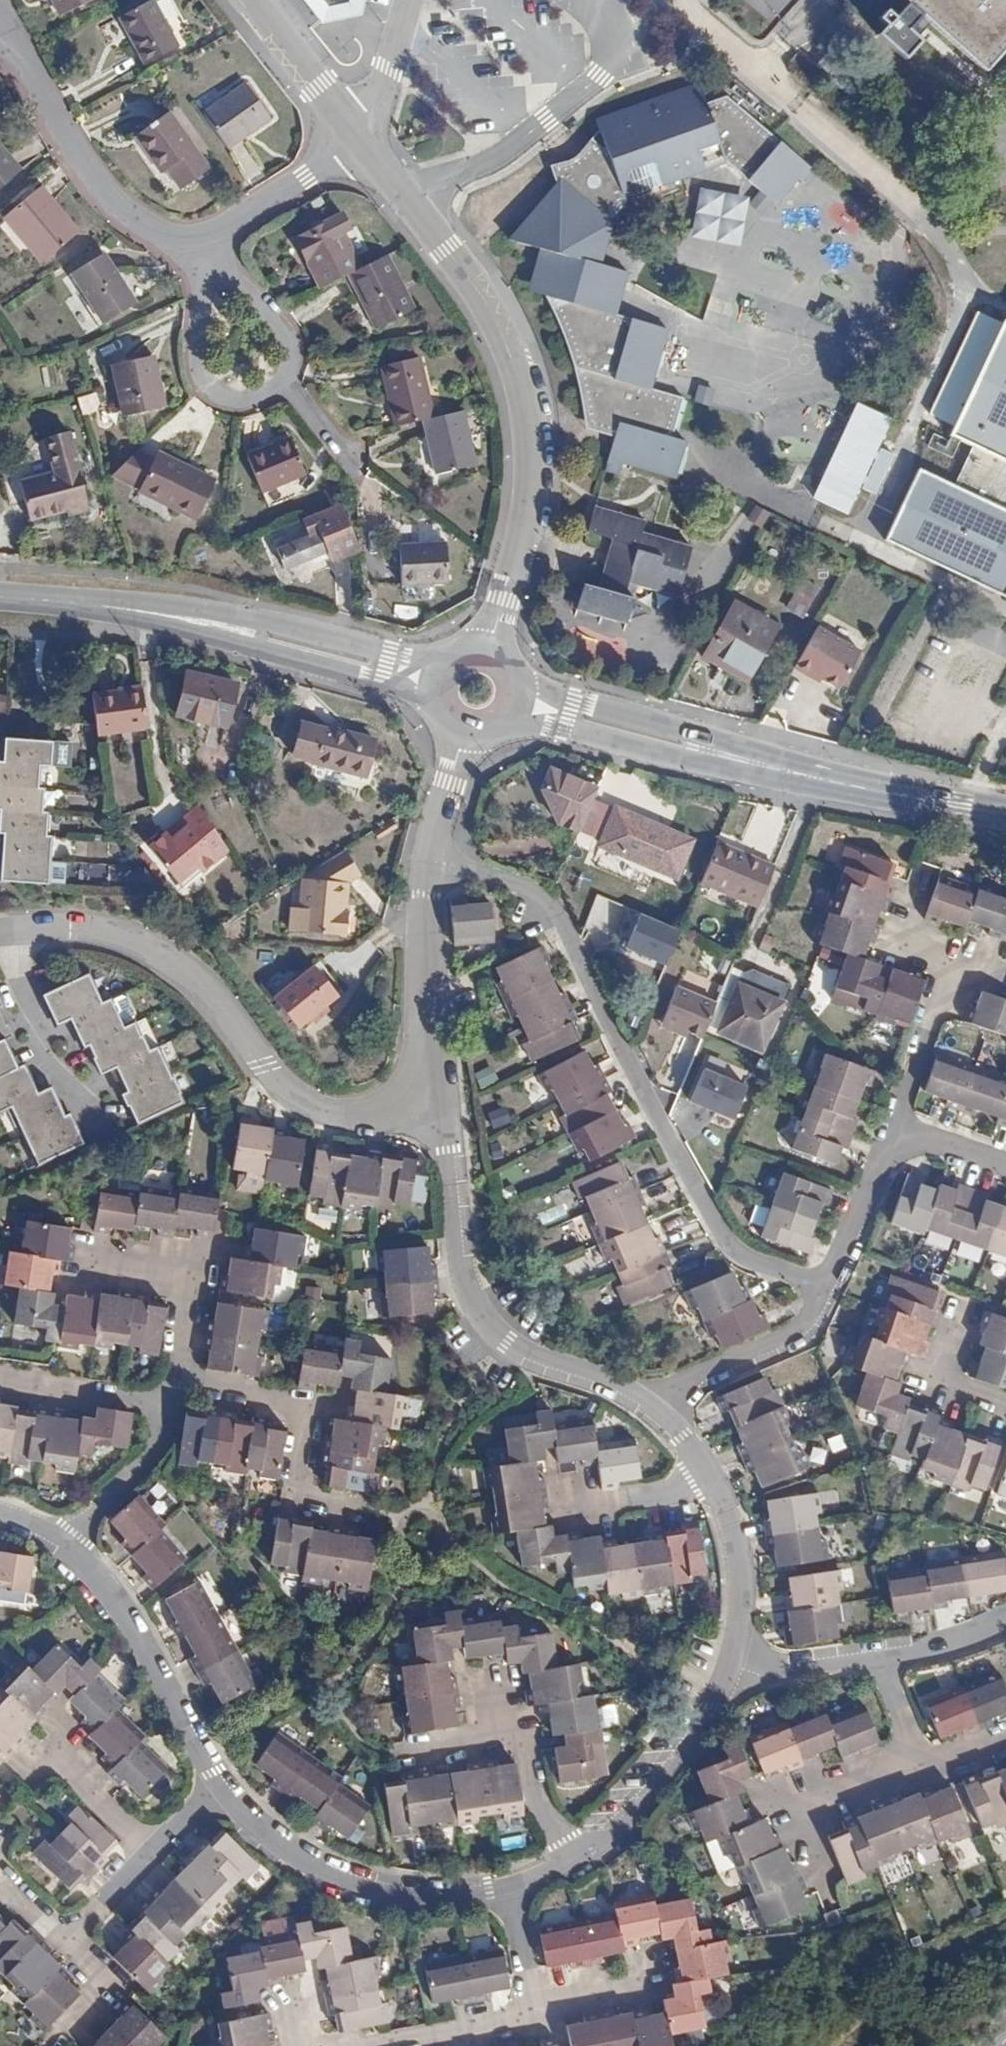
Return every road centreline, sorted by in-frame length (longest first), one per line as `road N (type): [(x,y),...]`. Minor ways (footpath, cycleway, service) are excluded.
road 1 (residential): [(429,866),(466,869),(544,901),(717,1231),(741,1256),(829,1284)]
road 2 (residential): [(366,141),(473,284),(516,374),(527,434),(527,495),(496,646)]
road 3 (residential): [(438,1105),(356,1112),(311,1106),(278,1086),(193,976),(163,954),(104,933),(0,935)]
road 4 (residential): [(646,1405),(530,1356),(487,1321),(463,1267),(438,1105)]
road 5 (residential): [(223,1786),(251,1823),(339,1878),(411,1896),(512,1884)]
road 6 (residential): [(3,29),(81,162),(120,206),(139,224),(201,239)]
road 7 (tertiary): [(714,753),(1005,815)]
road 8 (residential): [(178,1378),(311,1409),(297,1501),(361,1514)]
road 9 (residential): [(66,1549),(143,1637),(223,1786)]
road 10 (residential): [(569,1863),(669,1765),(729,1666)]
road 11 (tertiary): [(0,599),(246,632)]
road 12 (residential): [(438,1105),(429,866)]
road 13 (residential): [(829,1284),(807,1330),(646,1405)]
road 14 (residential): [(178,1378),(196,1269),(89,1255)]
road 15 (tertiary): [(512,724),(652,757),(714,753)]
road 16 (tertiary): [(714,753),(657,724),(525,684)]
road 17 (residential): [(729,1666),(739,1635),(738,1551),(707,1473)]
road 18 (residential): [(821,1876),(797,1810),(919,1768)]
road 19 (tertiary): [(438,659),(274,626),(246,632)]
road 20 (tertiary): [(246,632),(271,651),(427,698)]
road 21 (residential): [(217,281),(201,299),(198,320),(210,386),(238,402),(255,402),(282,384)]
road 22 (residential): [(201,239),(366,141)]
road 23 (residential): [(895,1132),(960,956)]
road 24 (residential): [(66,1549),(169,1432),(173,1408)]
road 25 (residential): [(0,1379),(173,1408)]
road 26 (residential): [(829,1284),(895,1132)]
road 27 (residential): [(354,126),(256,0)]
road 28 (residential): [(881,1656),(729,1666)]
road 29 (residential): [(396,2045),(538,2014)]
road 30 (residential): [(707,1473),(655,1498),(602,1498),(573,1484)]
road 31 (residential): [(282,384),(287,340),(257,301),(217,281)]
road 32 (residential): [(538,2014),(512,1884)]
road 33 (residential): [(429,866),(459,737)]
road 34 (residential): [(1005,1621),(964,1640),(881,1656)]
road 35 (residential): [(149,1853),(56,1763)]
road 36 (residential): [(960,956),(896,936),(914,877)]
road 37 (residential): [(1005,1399),(941,1382),(961,1324)]
road 38 (residential): [(538,2014),(662,1985)]
road 39 (residential): [(527,1743),(569,1863)]
road 40 (residential): [(65,1943),(149,1853)]

